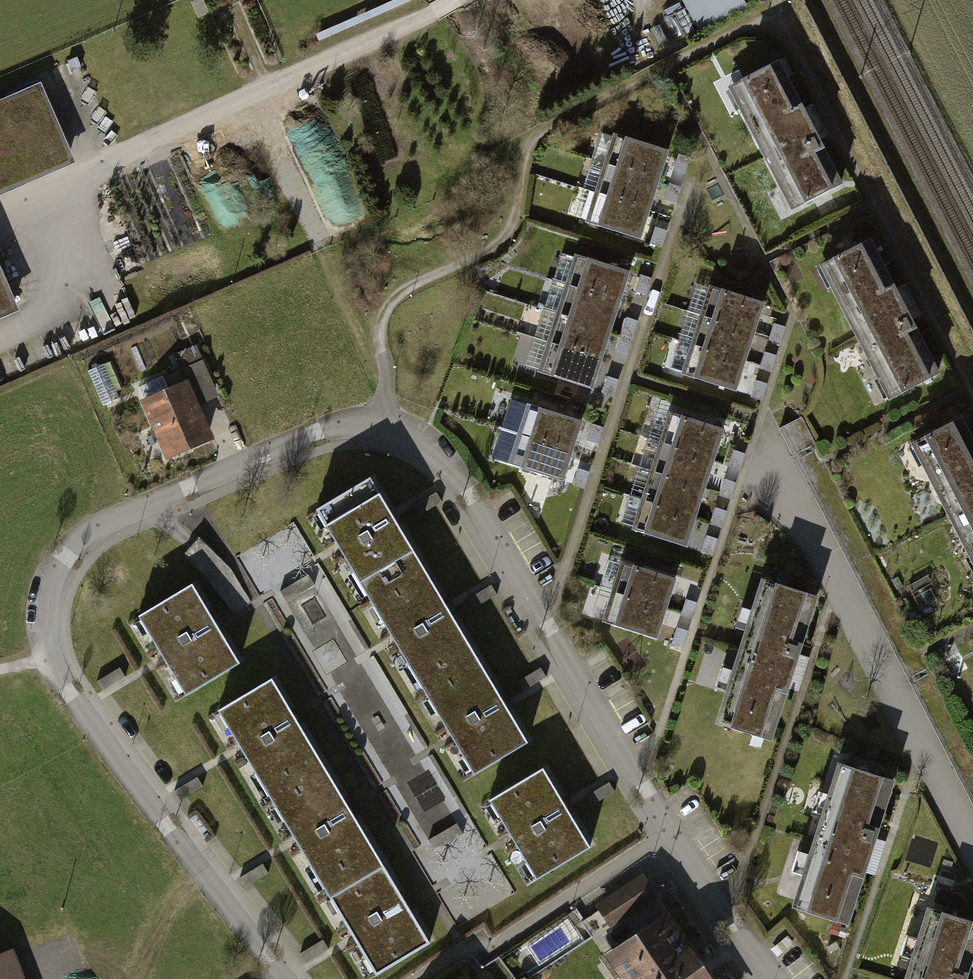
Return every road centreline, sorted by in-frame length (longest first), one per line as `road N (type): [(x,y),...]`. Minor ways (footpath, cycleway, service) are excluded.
road 1 (residential): [(285,978),(63,683),(46,646),(44,600),(65,555),(107,522),(315,433),(364,422),(415,434),(449,463),(672,831),(775,978)]
road 2 (track): [(382,424),(385,308),(401,292),(492,245),(519,215),(527,151),(543,127),(756,22),(778,0)]
road 3 (residential): [(972,844),(770,452)]
road 4 (track): [(250,93),(386,385)]
road 5 (track): [(672,831),(491,948),(473,943),(418,978)]

